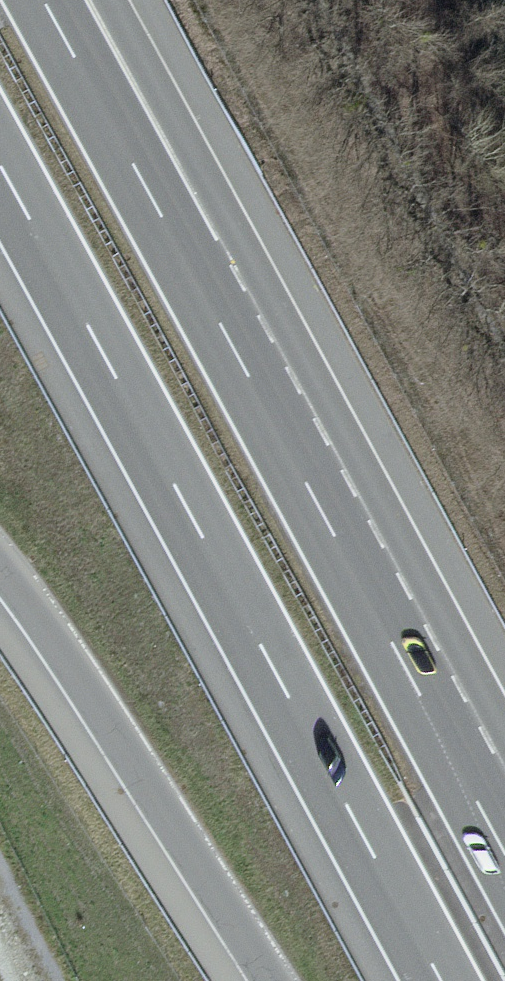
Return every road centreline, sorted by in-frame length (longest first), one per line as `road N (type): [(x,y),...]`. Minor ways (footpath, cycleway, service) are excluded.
road 1 (motorway): [(504,852),(42,0)]
road 2 (motorway): [(0,167),(440,980)]

